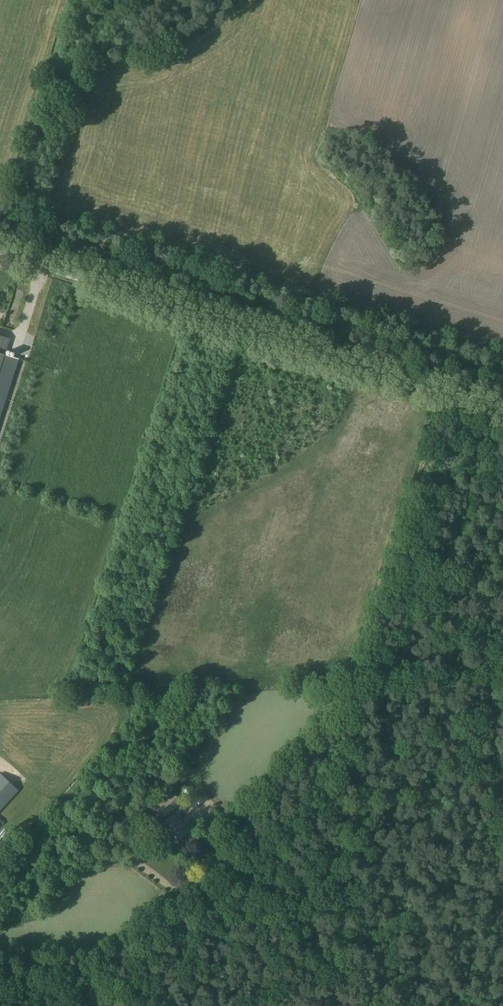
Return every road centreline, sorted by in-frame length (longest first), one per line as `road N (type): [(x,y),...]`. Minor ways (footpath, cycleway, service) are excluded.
road 1 (track): [(217,883),(353,734),(353,679),(448,388)]
road 2 (tertiary): [(502,405),(0,251)]

